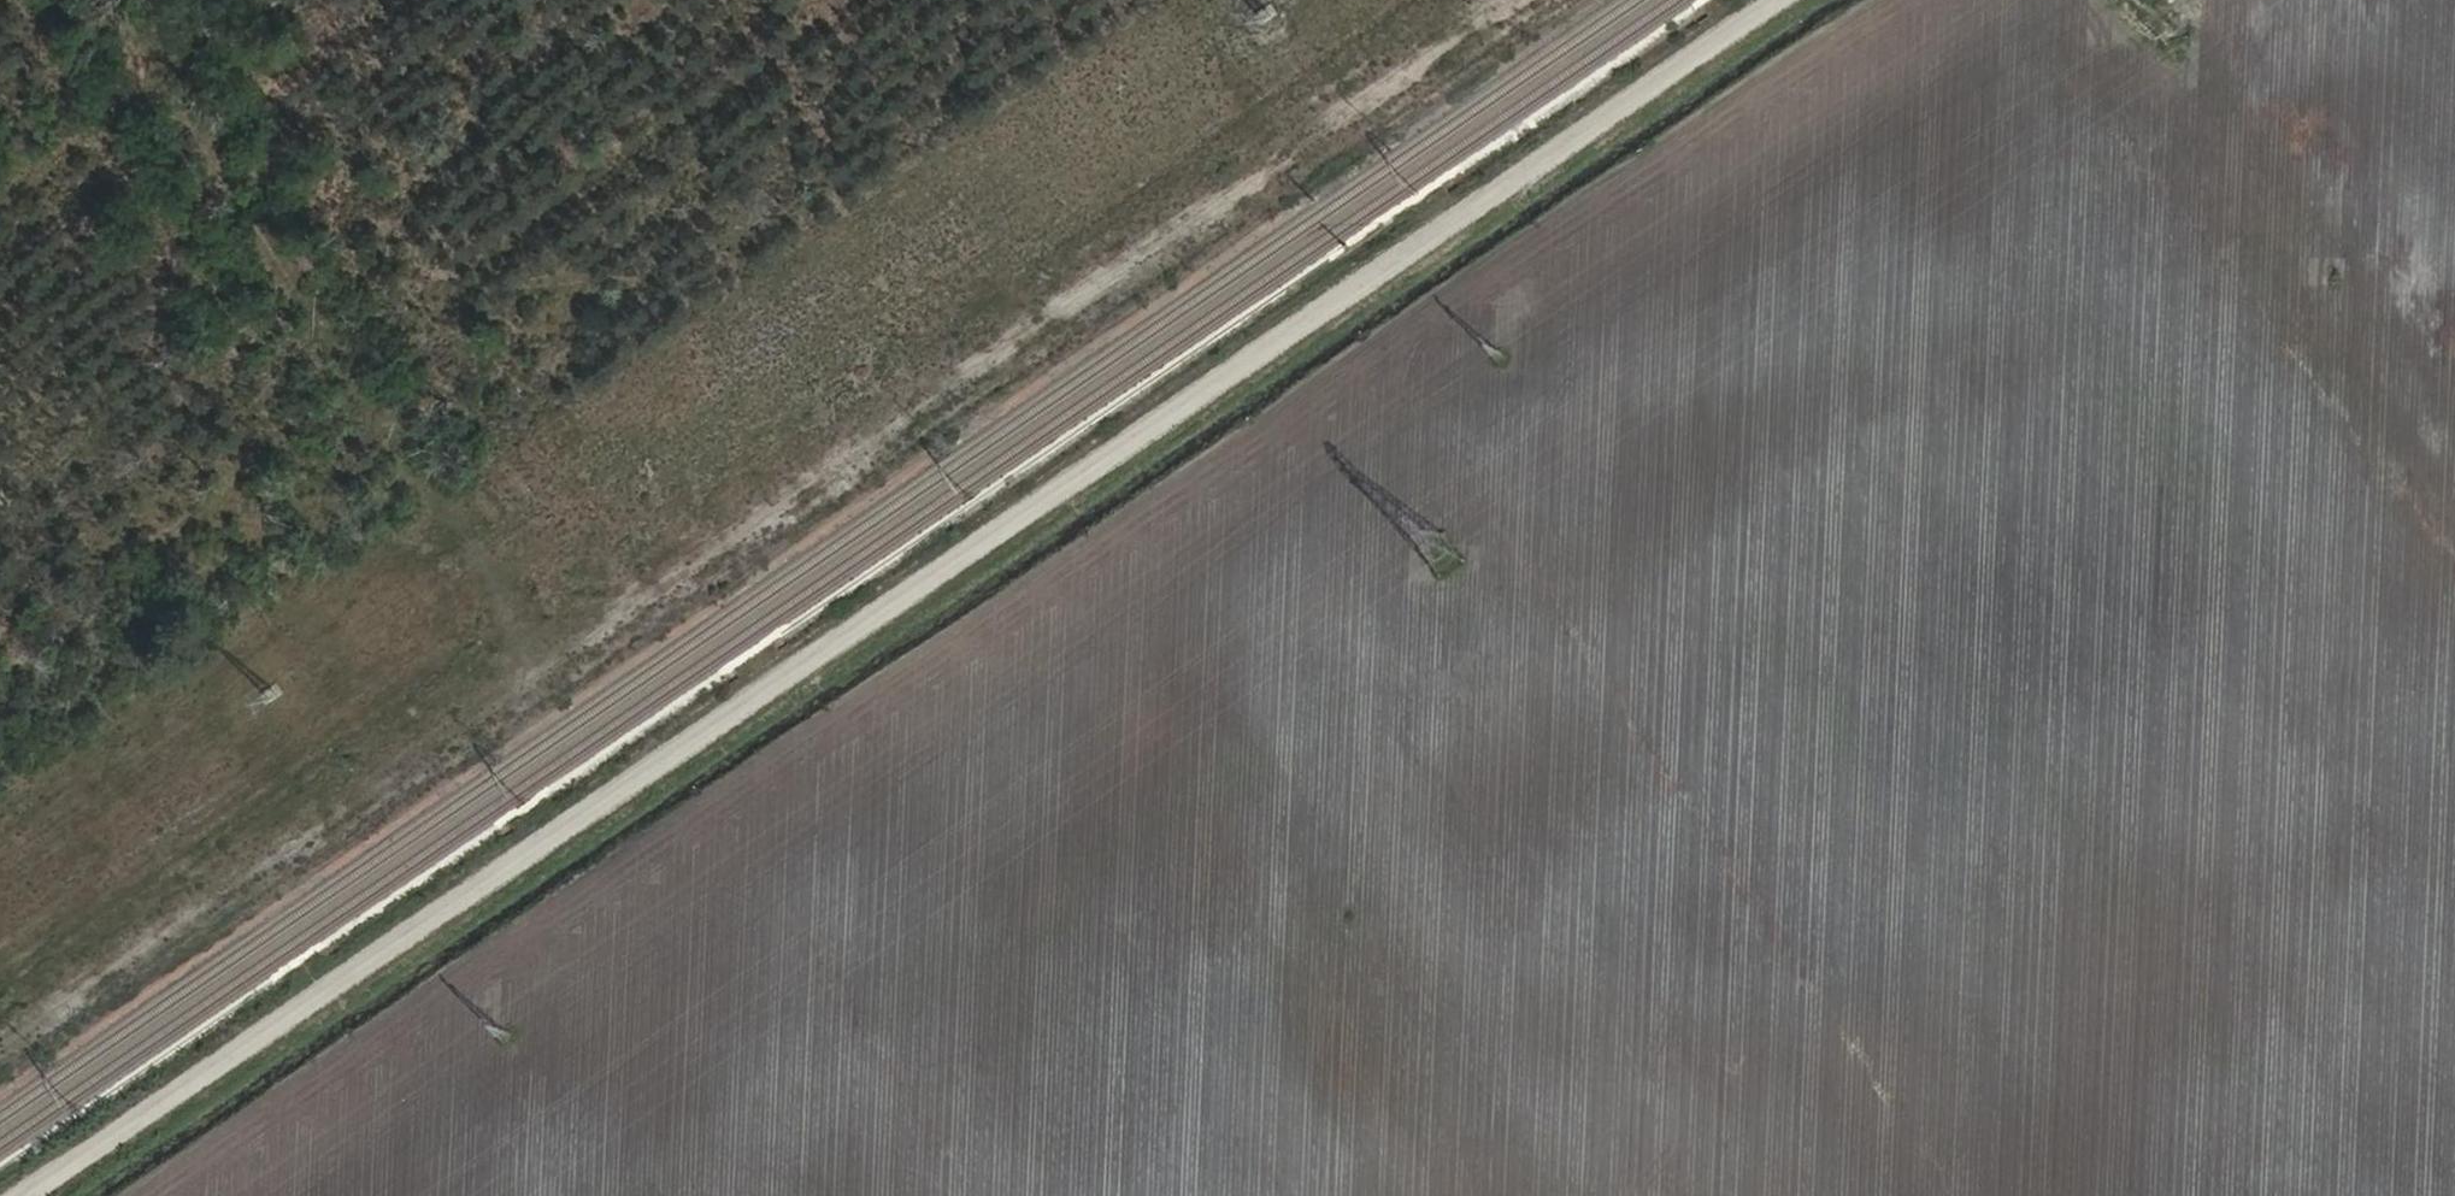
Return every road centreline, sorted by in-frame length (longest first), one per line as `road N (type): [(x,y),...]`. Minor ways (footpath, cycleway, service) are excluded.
road 1 (track): [(39,1195),(1780,0)]
road 2 (track): [(108,0),(552,668)]

